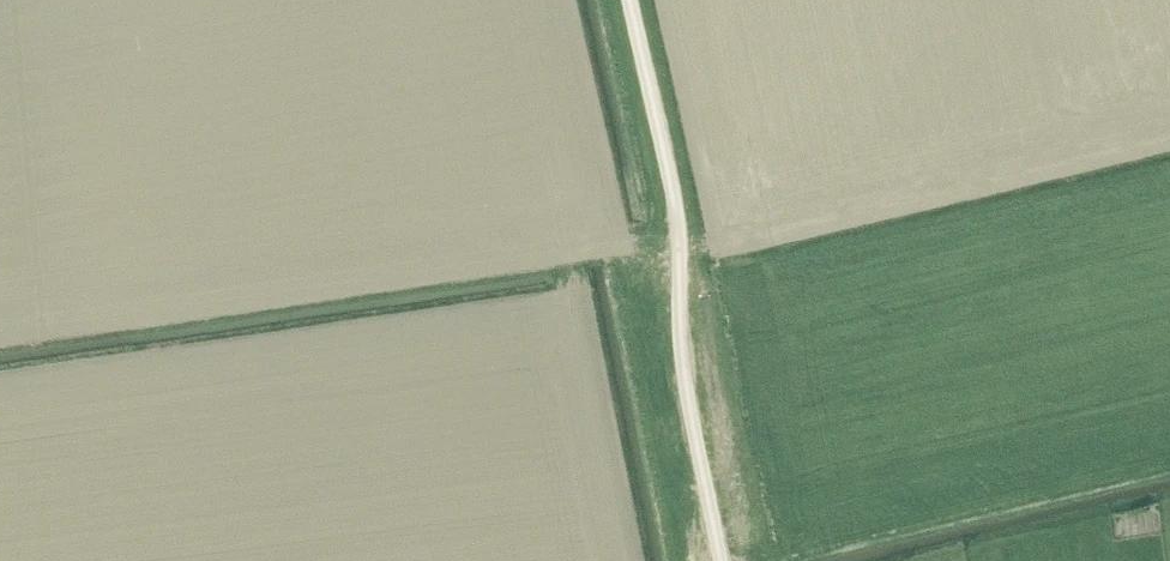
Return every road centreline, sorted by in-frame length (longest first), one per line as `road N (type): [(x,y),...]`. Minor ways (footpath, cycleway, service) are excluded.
road 1 (unclassified): [(723,560),(682,357),(682,221),(632,0)]

